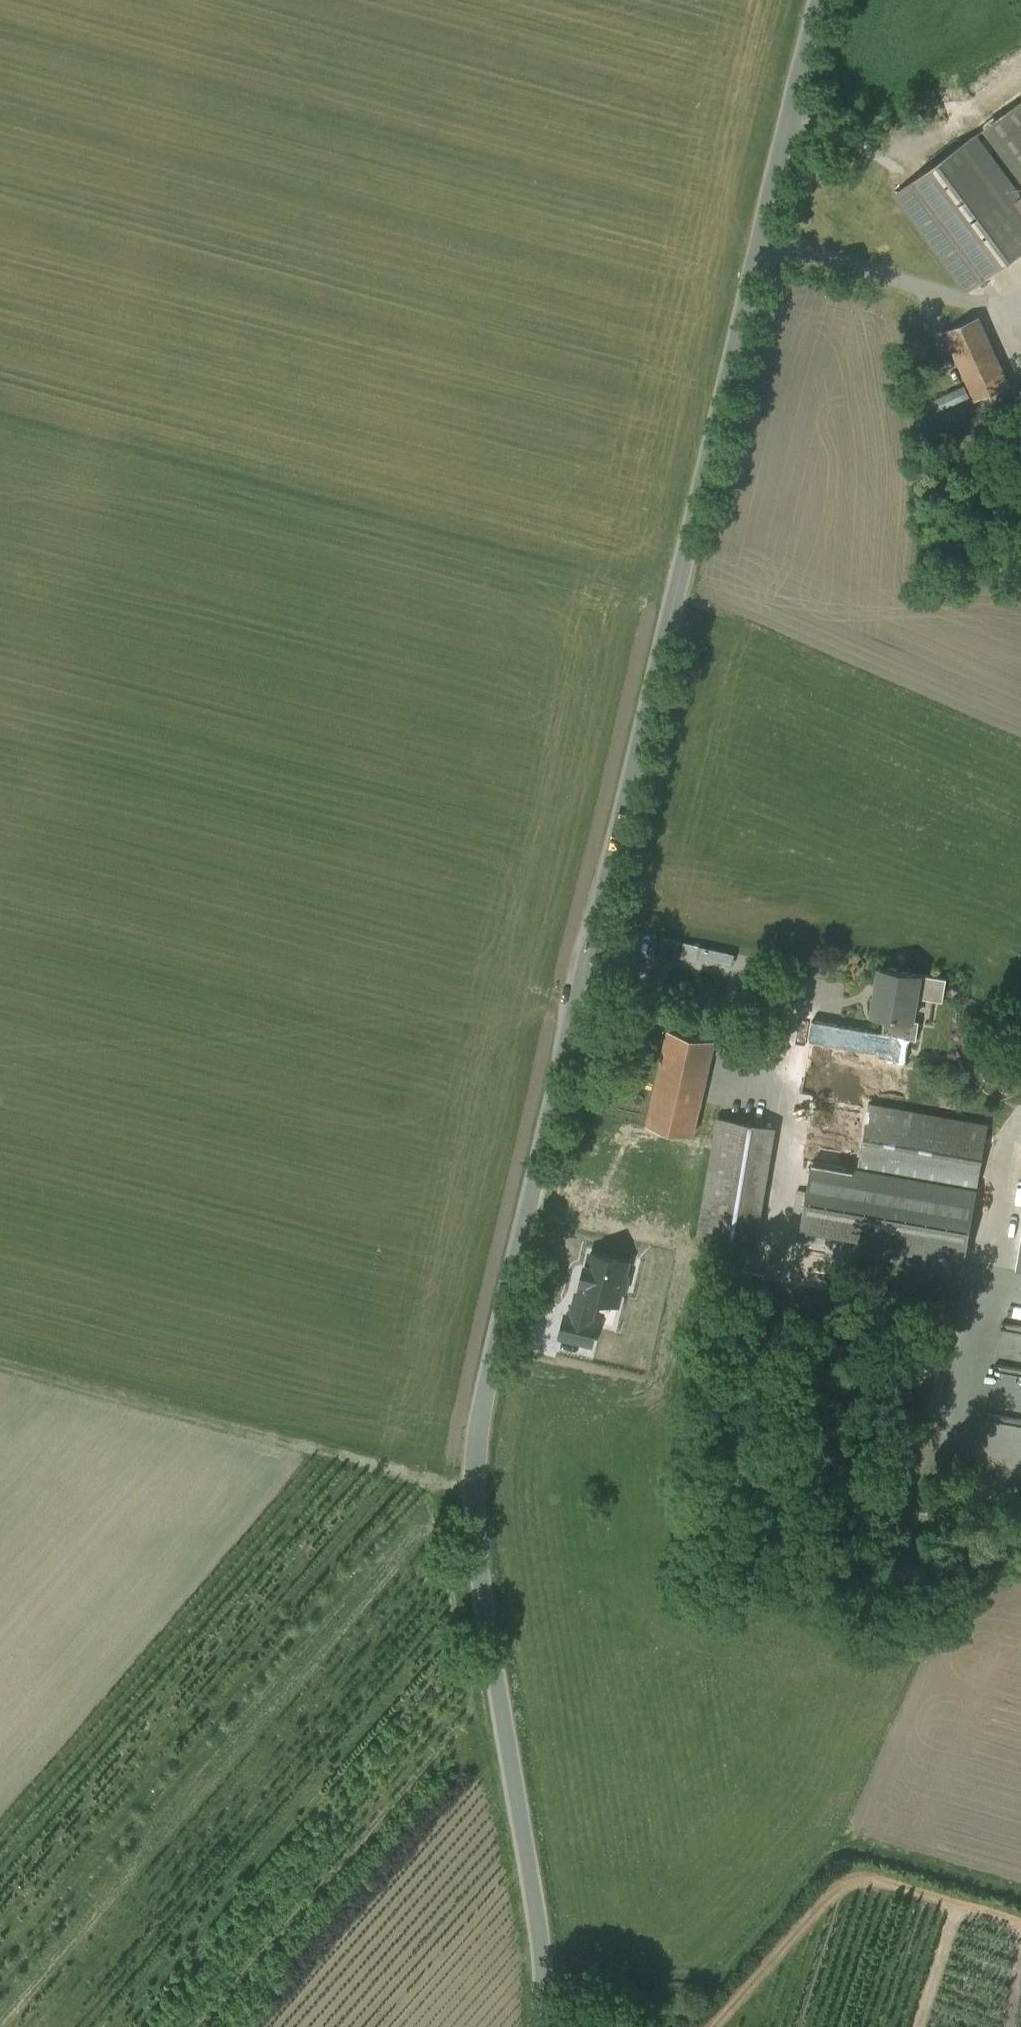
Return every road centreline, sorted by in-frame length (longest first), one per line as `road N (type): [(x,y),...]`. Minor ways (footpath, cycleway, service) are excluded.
road 1 (unclassified): [(815,0),(763,249),(496,1355),(481,1452),(484,1575),(552,1972),(546,2026)]
road 2 (track): [(1020,1918),(860,1876),(713,2026)]

